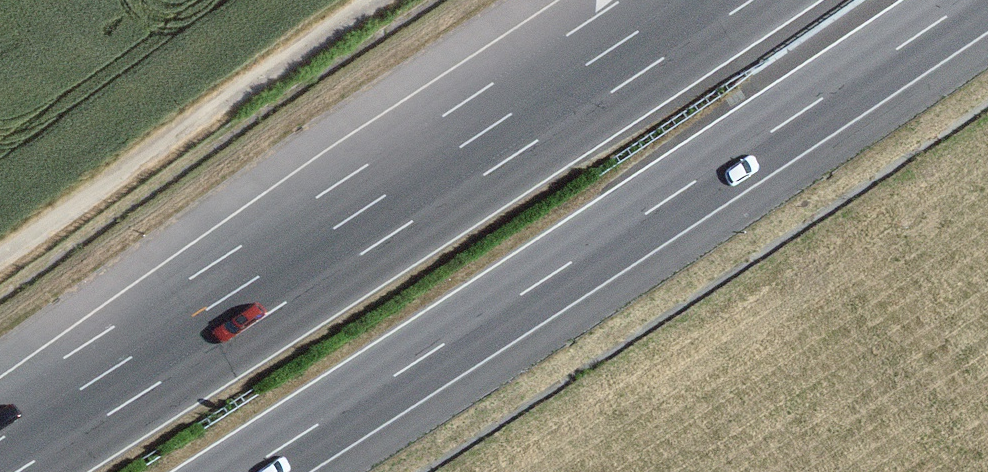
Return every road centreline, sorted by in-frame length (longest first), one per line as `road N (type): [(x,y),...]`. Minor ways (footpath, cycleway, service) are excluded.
road 1 (motorway): [(751,0),(16,471)]
road 2 (motorway): [(243,471),(971,0)]
road 3 (track): [(374,0),(0,259)]

